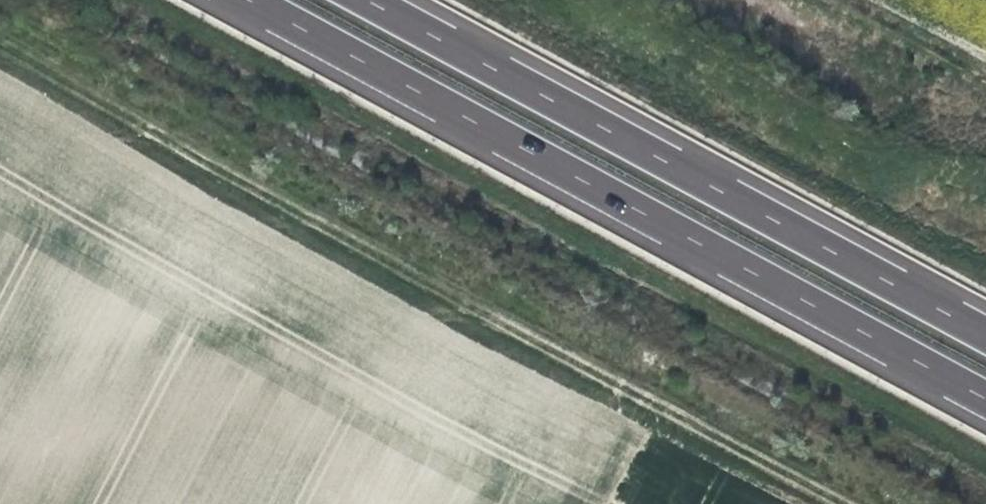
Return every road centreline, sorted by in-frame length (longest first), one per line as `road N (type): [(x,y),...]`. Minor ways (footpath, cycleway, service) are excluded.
road 1 (track): [(0,54),(487,325),(833,503)]
road 2 (motorway): [(248,0),(985,398)]
road 3 (motorway): [(985,337),(361,0)]

